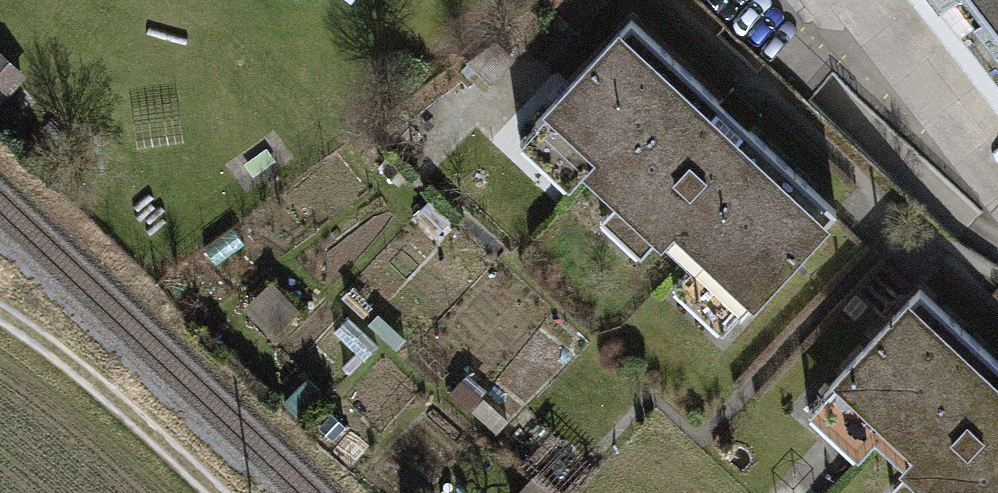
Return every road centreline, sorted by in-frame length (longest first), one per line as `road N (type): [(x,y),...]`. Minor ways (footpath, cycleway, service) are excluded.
road 1 (track): [(0,314),(69,362),(213,492)]

